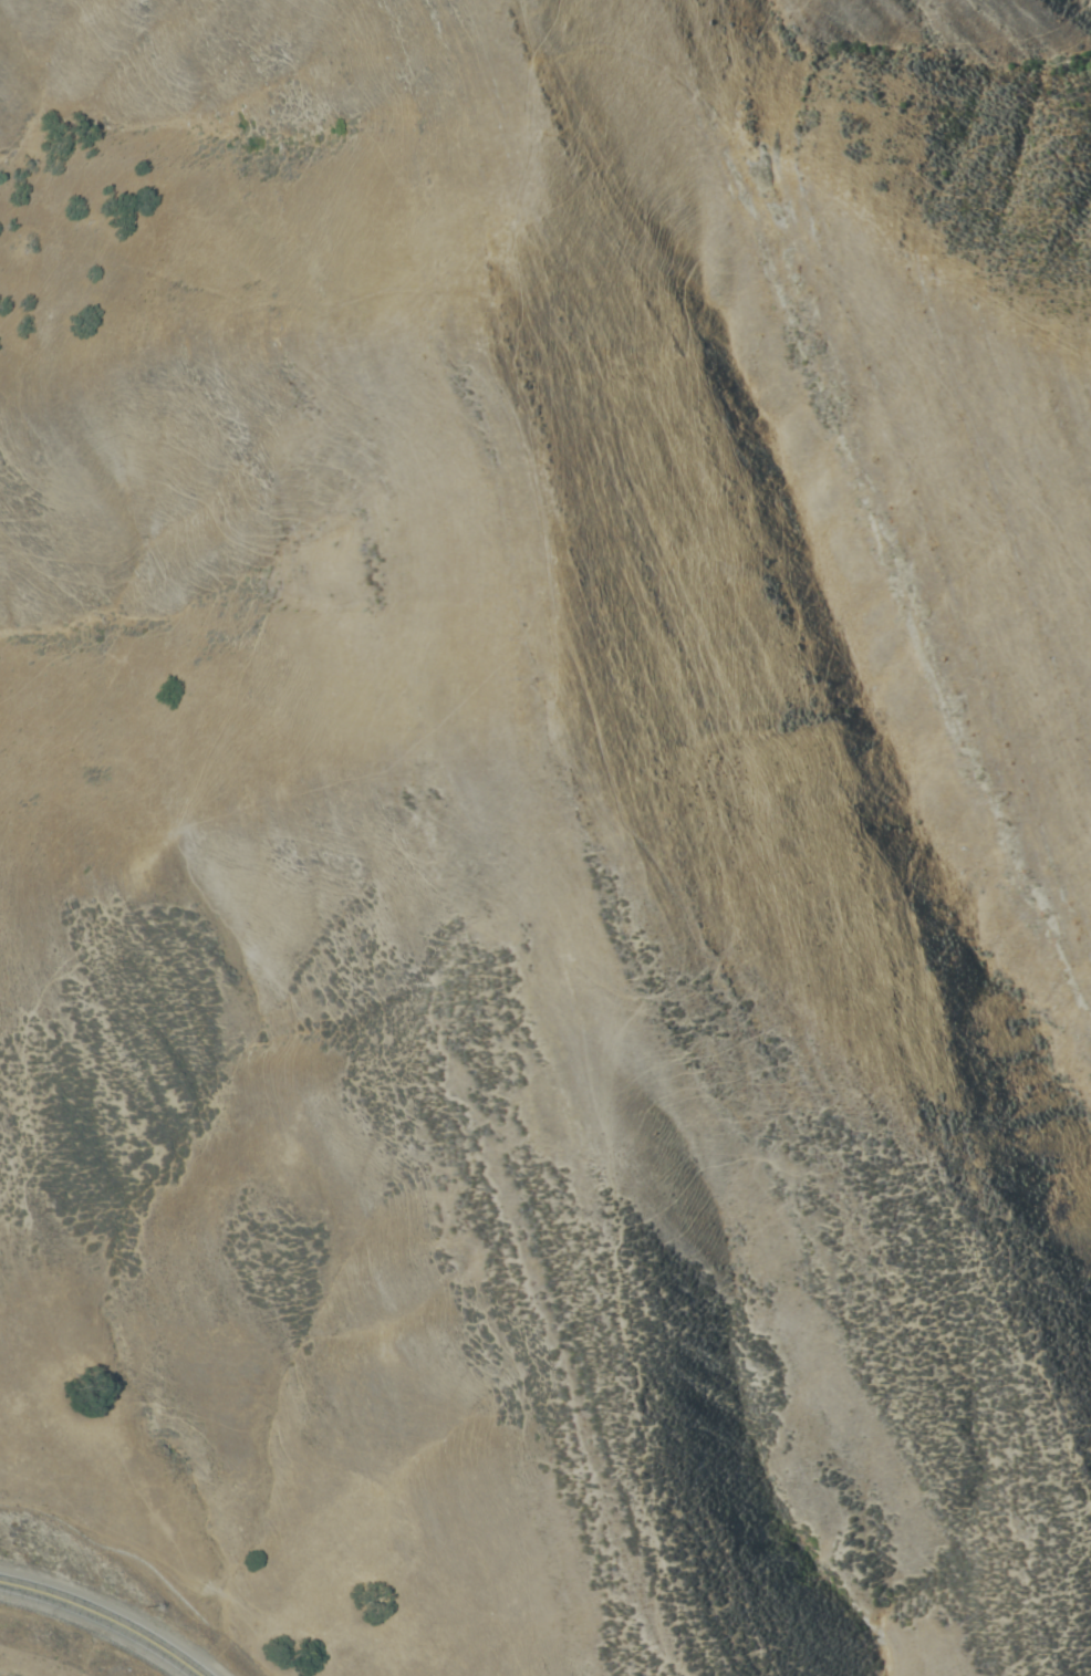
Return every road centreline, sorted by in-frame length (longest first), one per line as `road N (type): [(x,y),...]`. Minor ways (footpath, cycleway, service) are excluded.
road 1 (tertiary): [(231,1675),(124,1602),(0,1558)]

